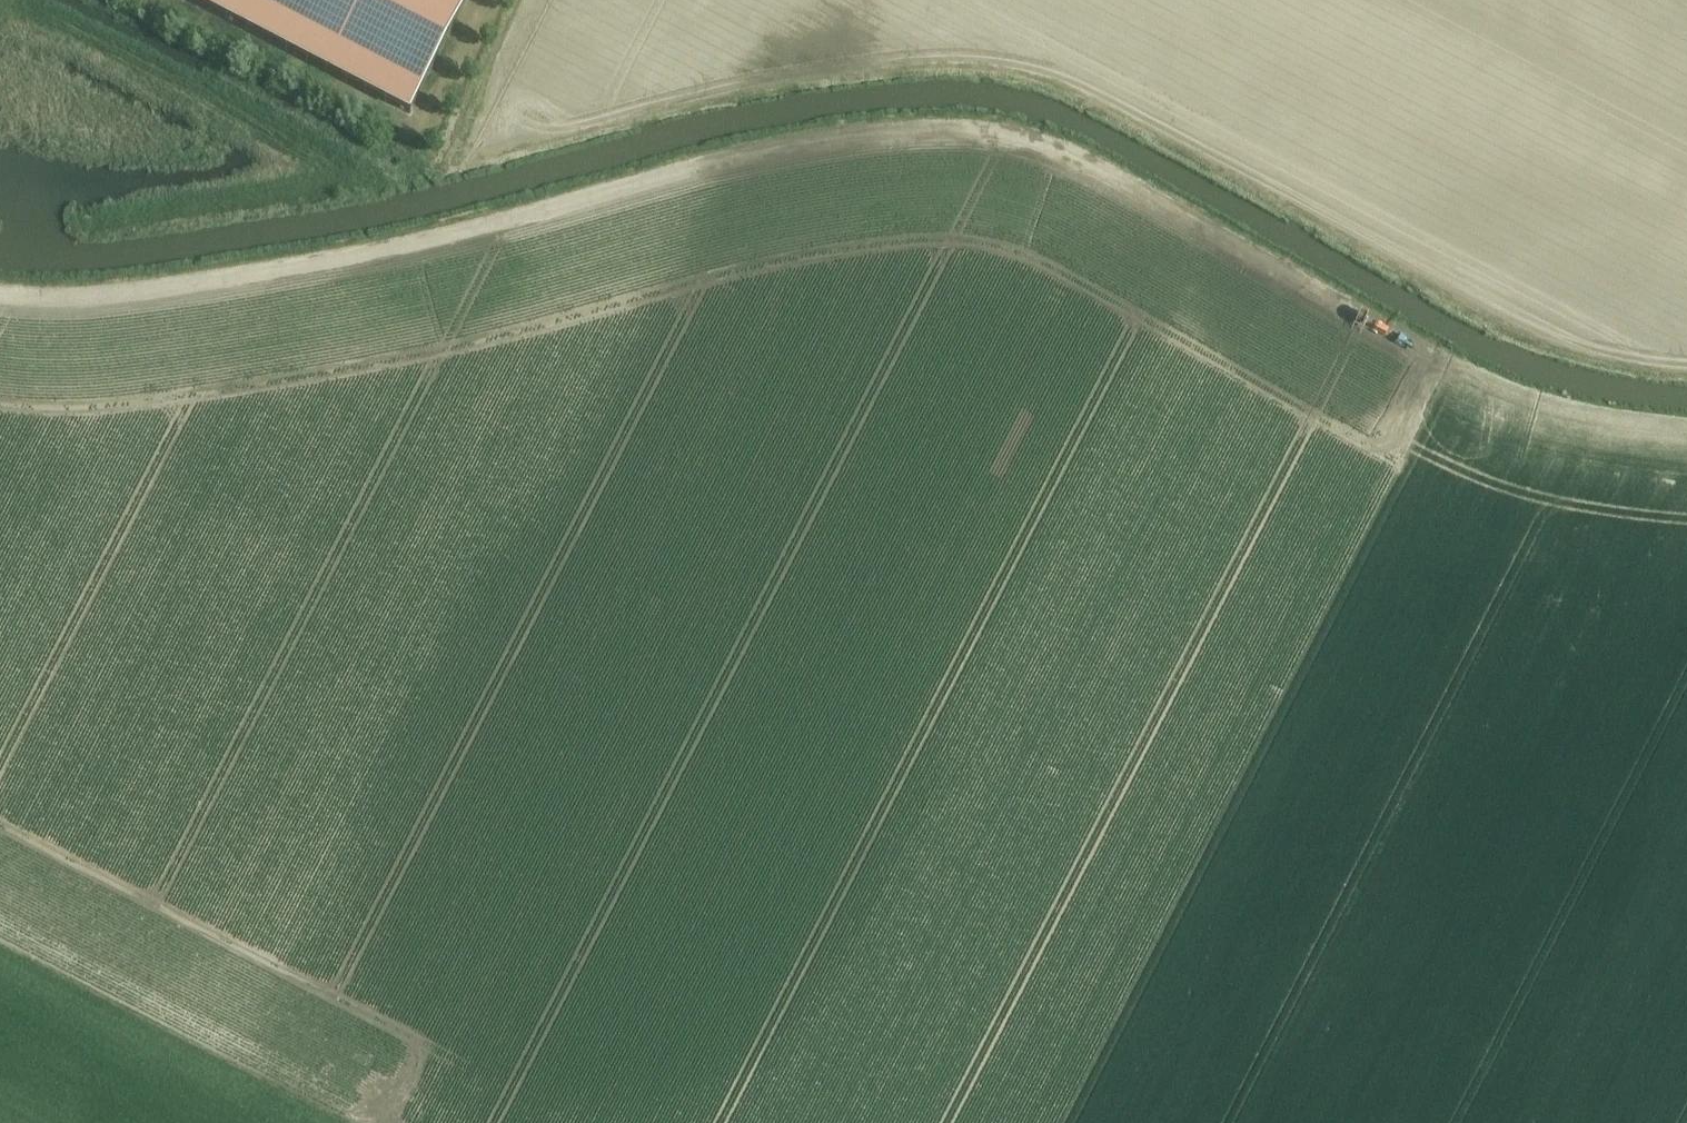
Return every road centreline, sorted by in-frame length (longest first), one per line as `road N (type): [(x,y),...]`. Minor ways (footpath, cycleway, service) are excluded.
road 1 (track): [(380,1122),(0,927)]

